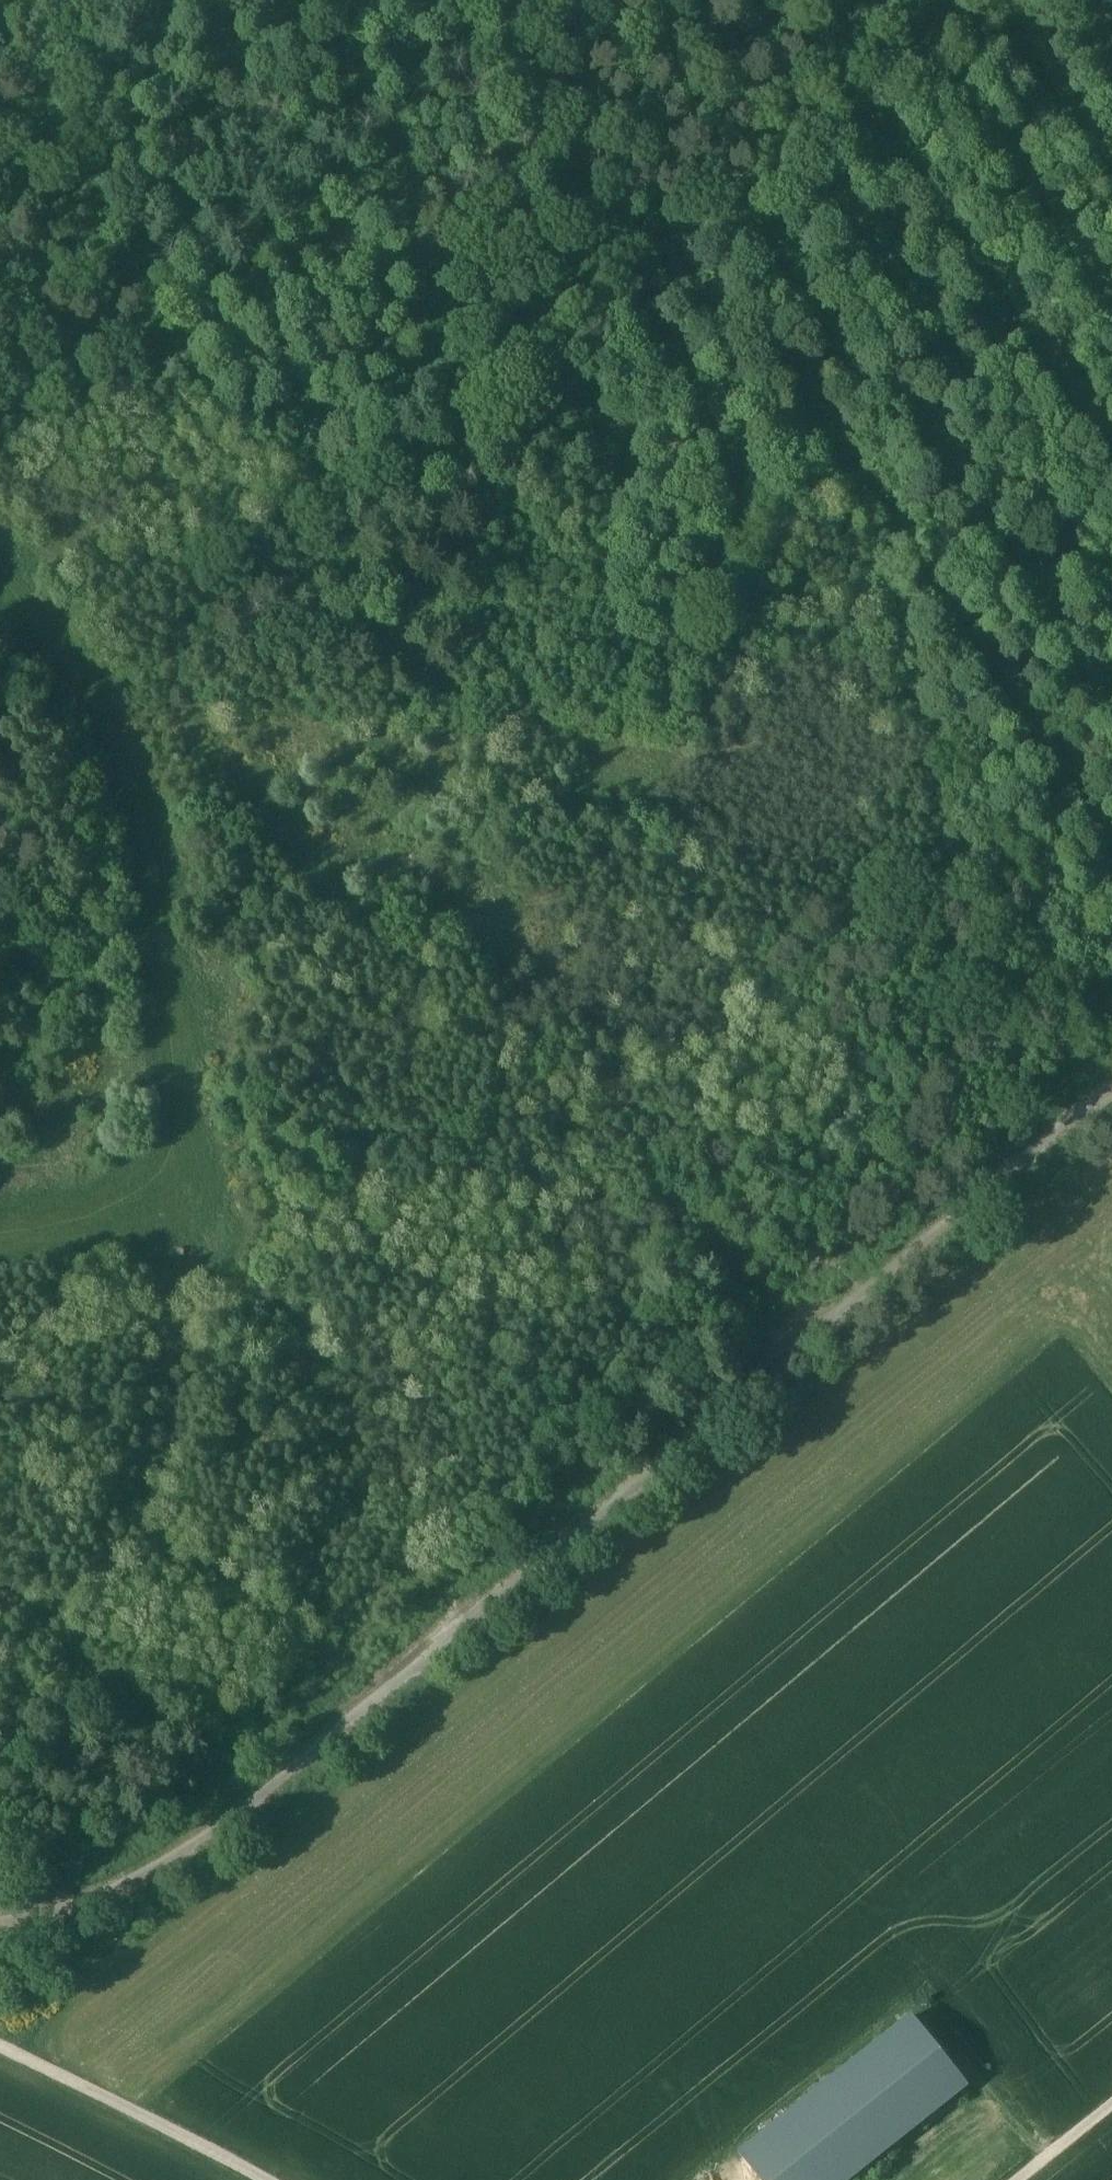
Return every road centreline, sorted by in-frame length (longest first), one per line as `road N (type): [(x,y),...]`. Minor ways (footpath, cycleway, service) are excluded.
road 1 (track): [(1111,1101),(261,1810),(133,1893),(64,1923),(0,1932)]
road 2 (track): [(253,2179),(0,2056)]

